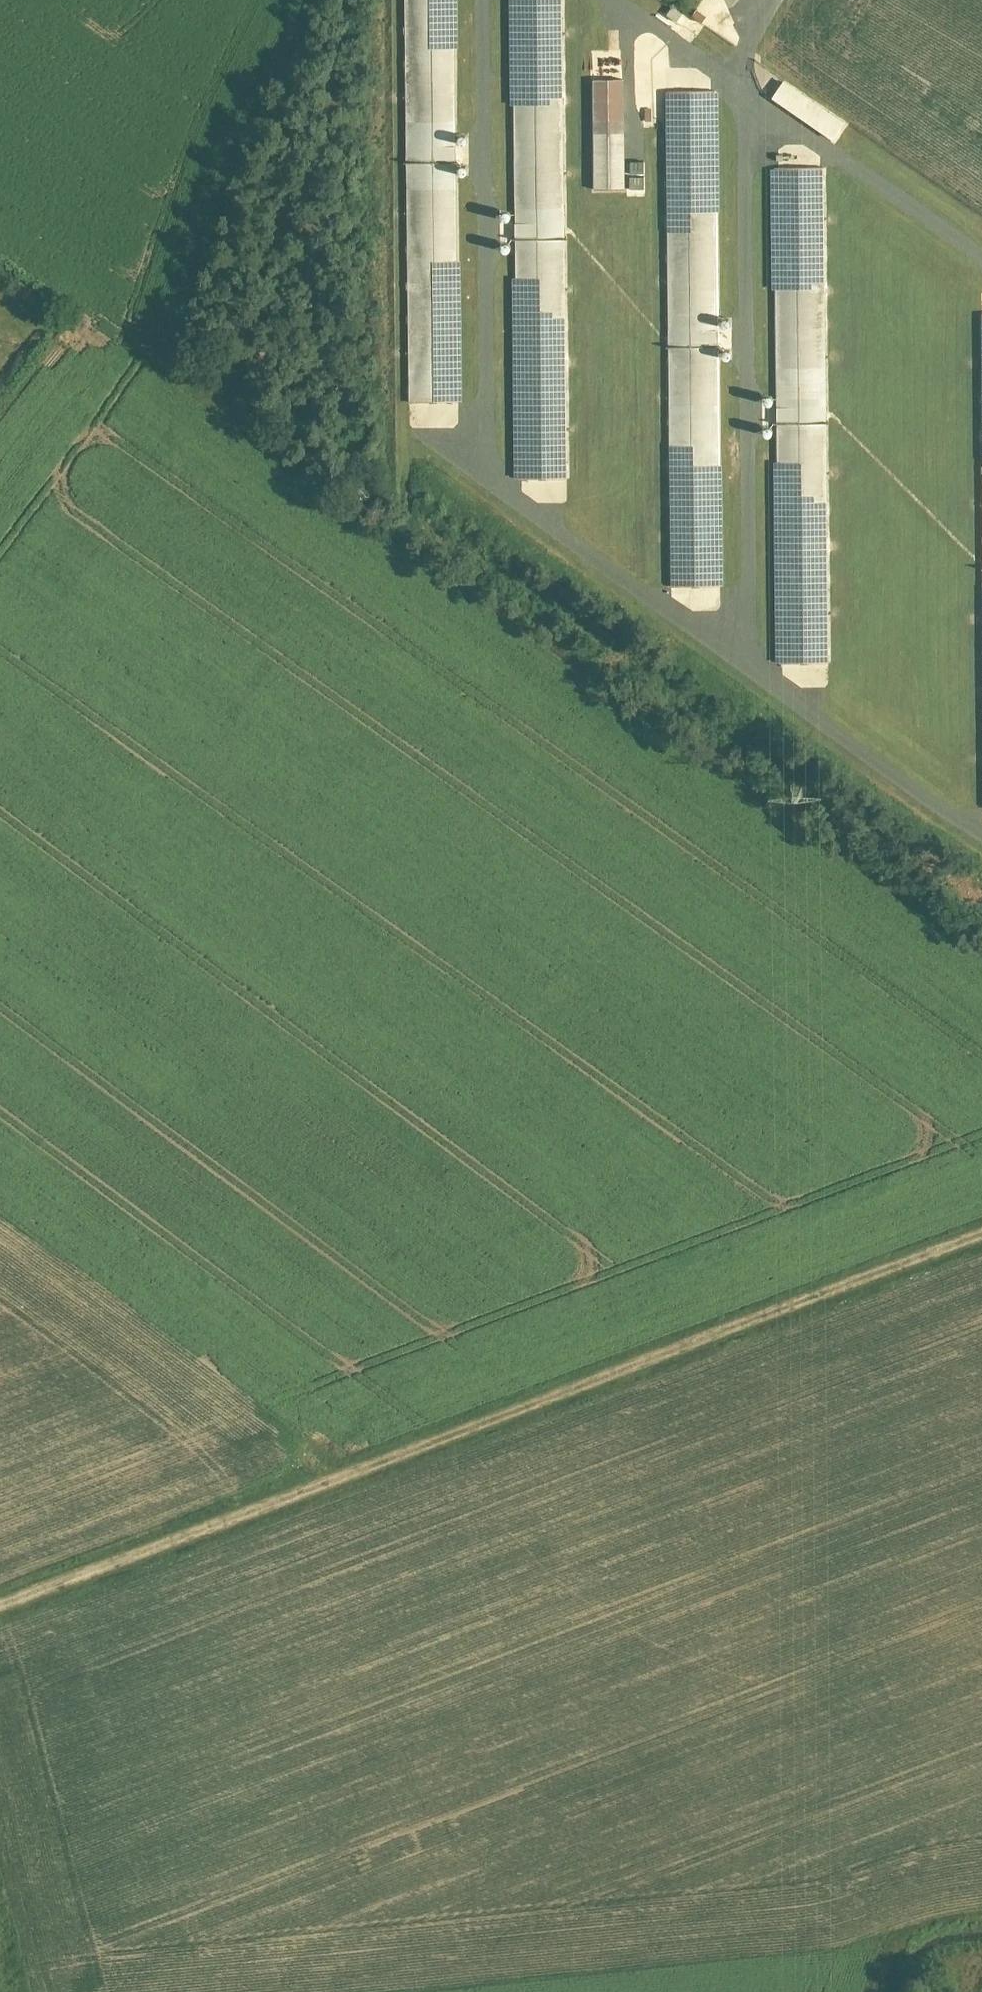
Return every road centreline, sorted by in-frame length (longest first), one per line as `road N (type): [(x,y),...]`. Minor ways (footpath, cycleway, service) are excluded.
road 1 (track): [(0,1607),(981,1234)]

